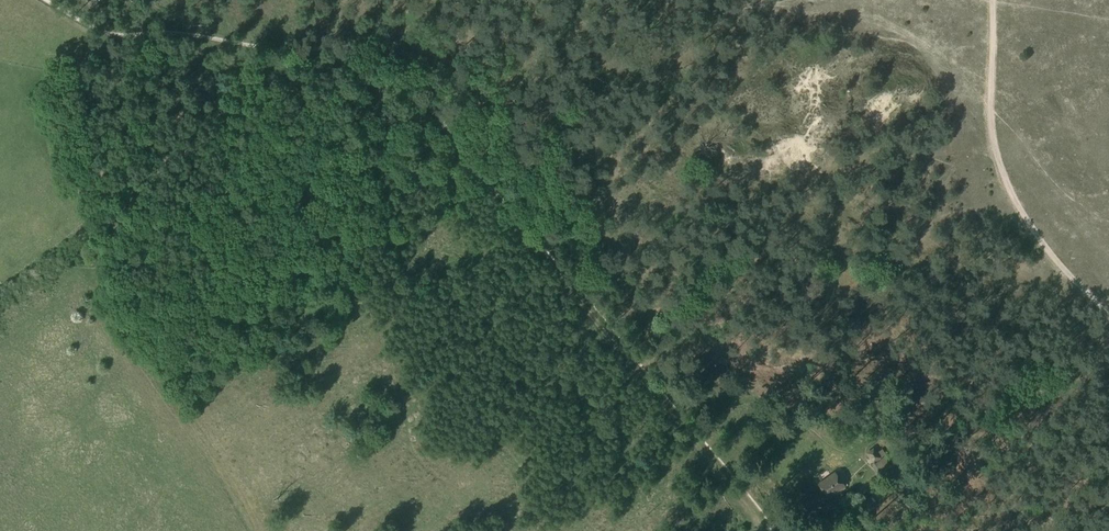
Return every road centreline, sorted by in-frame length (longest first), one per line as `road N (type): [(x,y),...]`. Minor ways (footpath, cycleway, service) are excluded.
road 1 (track): [(1108,336),(1024,223),(999,173),(987,114),(993,0)]

